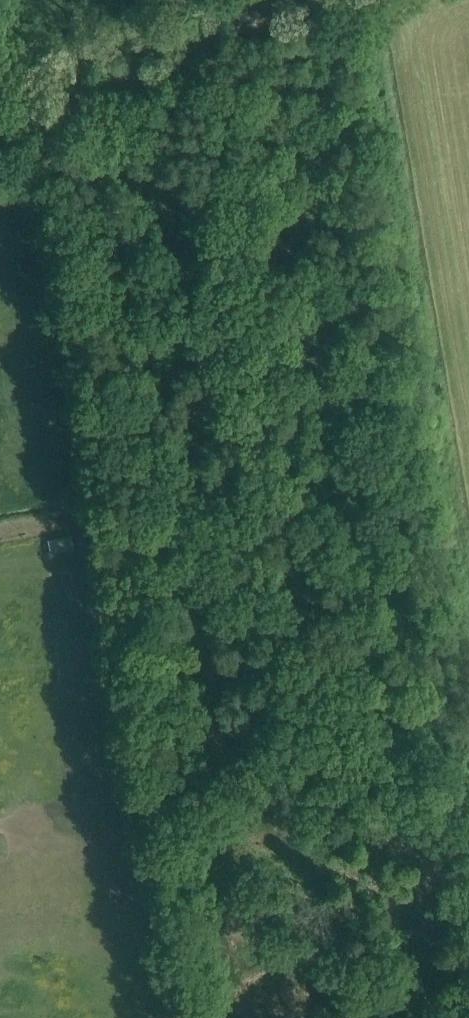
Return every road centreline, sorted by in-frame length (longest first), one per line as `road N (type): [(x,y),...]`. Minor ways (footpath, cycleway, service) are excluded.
road 1 (unclassified): [(0,126),(284,0)]

